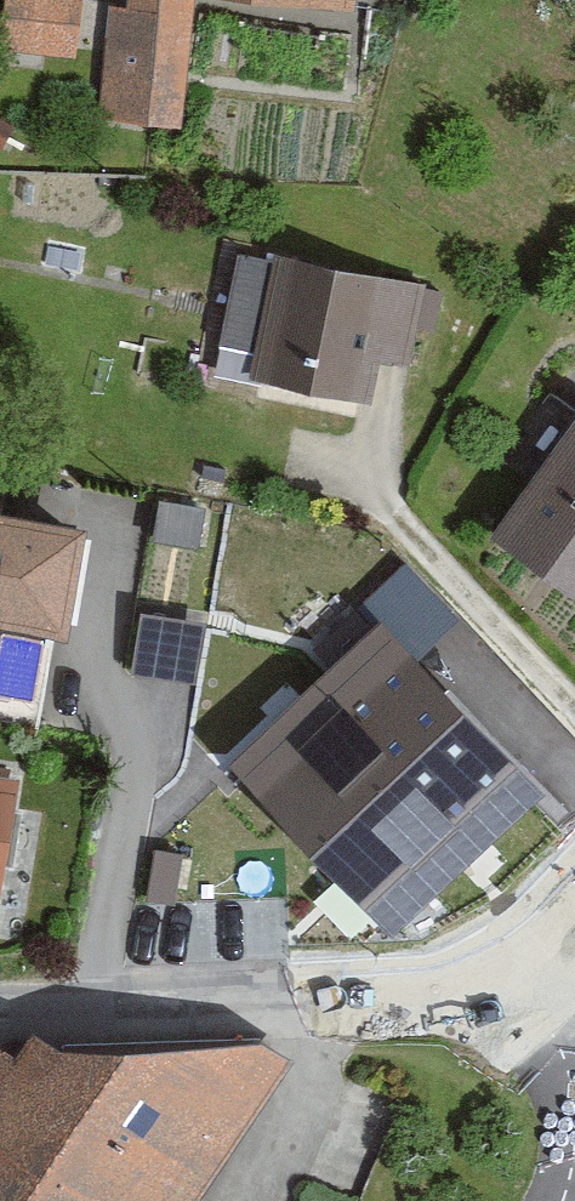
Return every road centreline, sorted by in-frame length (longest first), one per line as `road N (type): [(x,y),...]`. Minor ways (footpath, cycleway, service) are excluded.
road 1 (residential): [(0,1017),(268,1010),(574,983)]

